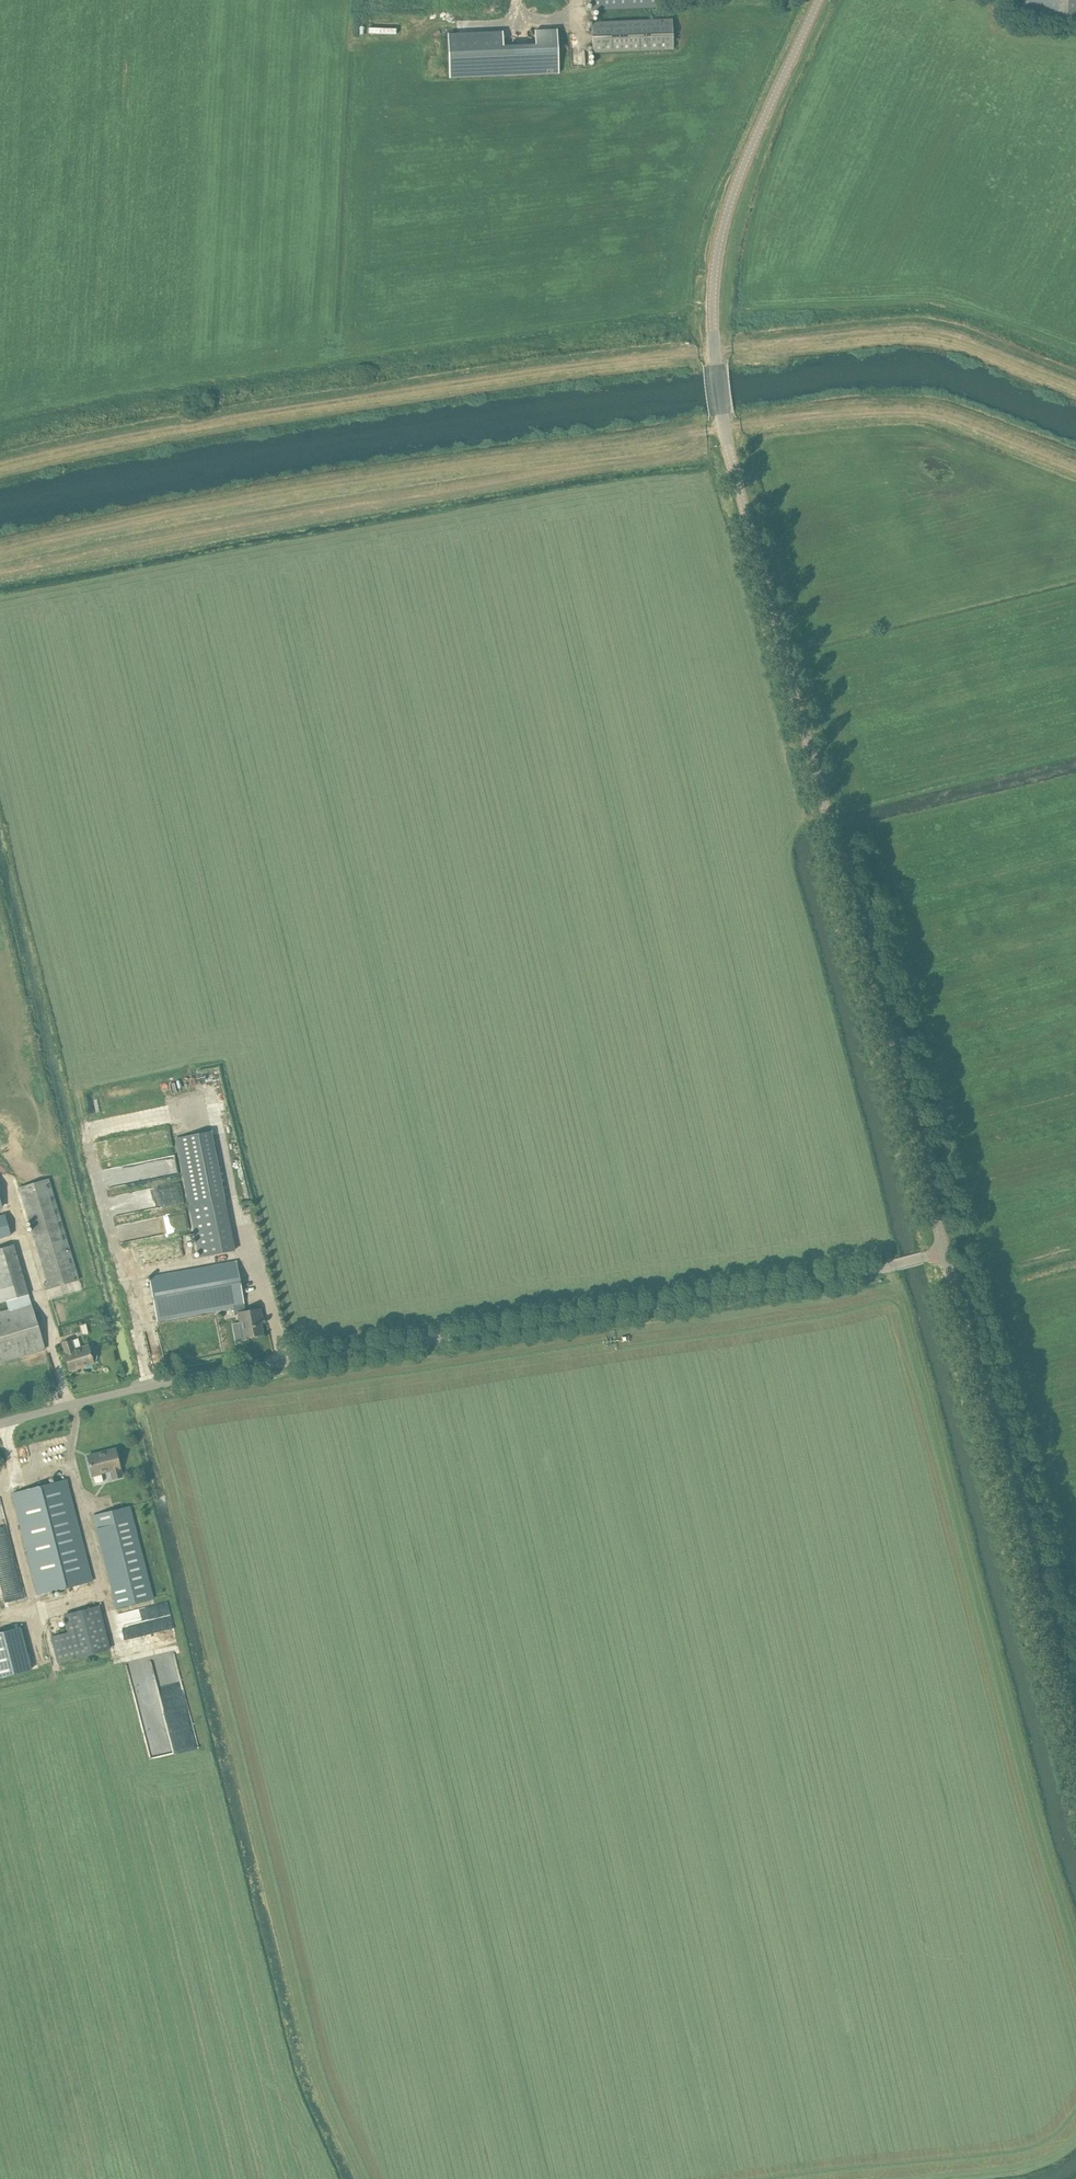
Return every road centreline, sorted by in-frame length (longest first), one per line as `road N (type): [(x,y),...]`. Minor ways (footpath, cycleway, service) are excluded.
road 1 (tertiary): [(945,1252),(730,455),(715,363),(715,267),(725,229),(750,149),(819,0)]
road 2 (unclassified): [(0,1424),(151,1385),(833,1278),(945,1252)]
road 3 (tertiary): [(1075,1732),(945,1252)]
road 4 (track): [(1075,388),(929,334),(715,350)]
road 5 (track): [(1075,464),(931,411),(724,428)]

